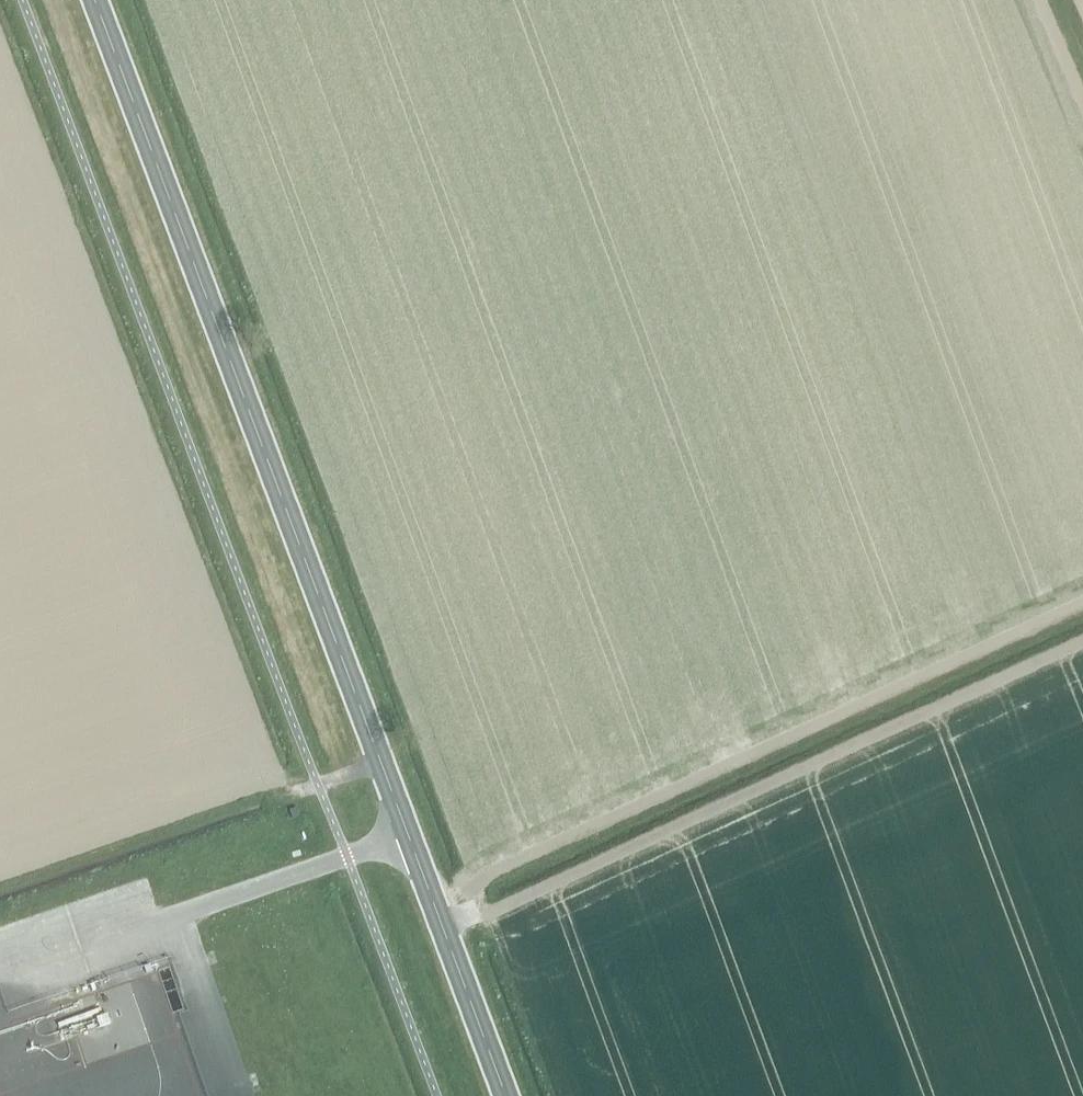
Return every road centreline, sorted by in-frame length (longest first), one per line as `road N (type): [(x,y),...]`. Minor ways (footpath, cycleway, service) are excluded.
road 1 (primary): [(505,1095),(100,0)]

